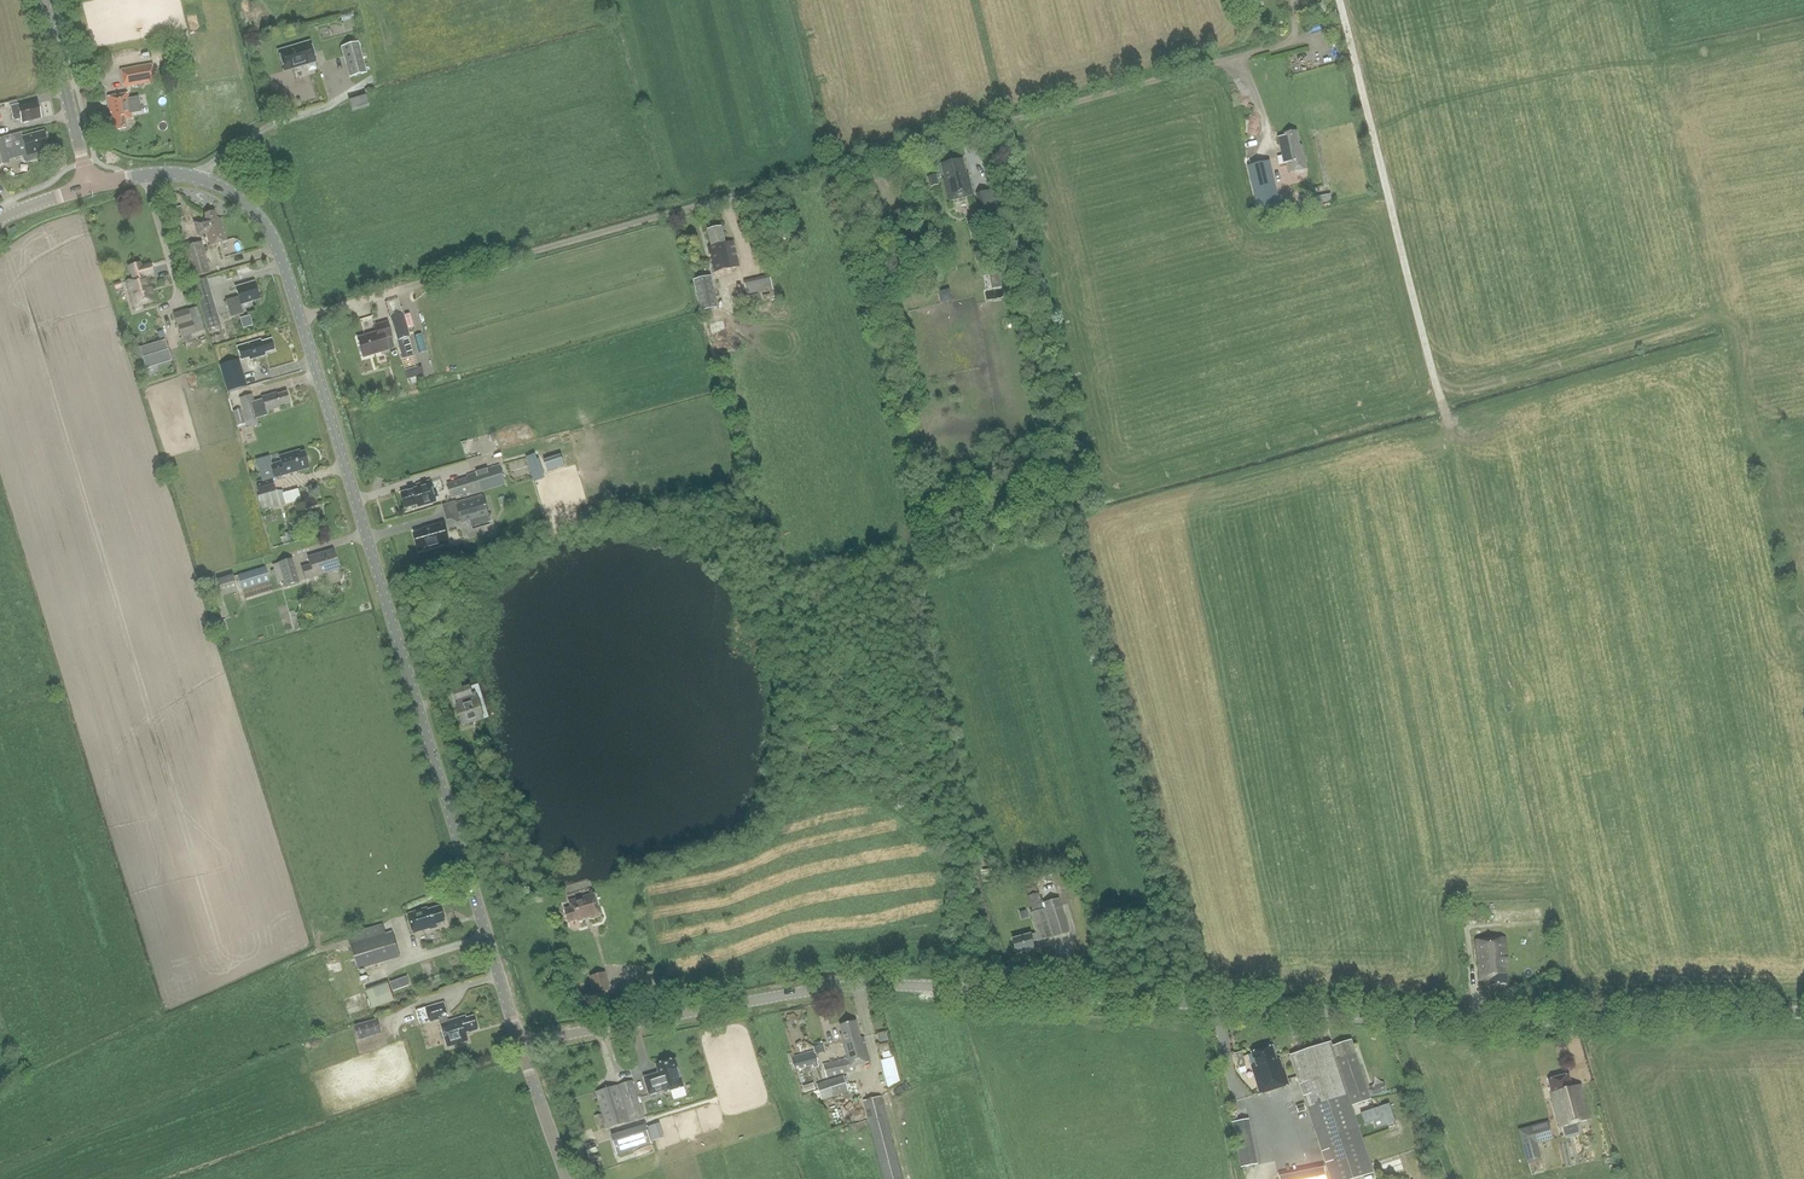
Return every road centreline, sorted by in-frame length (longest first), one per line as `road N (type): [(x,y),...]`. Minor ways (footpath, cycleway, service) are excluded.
road 1 (tertiary): [(519,1043),(873,985),(1408,1017),(1803,1014)]
road 2 (tertiary): [(519,1043),(278,247),(251,207),(209,181),(152,174),(90,187)]
road 3 (track): [(417,287),(1334,30)]
road 4 (track): [(1338,0),(1439,402)]
road 5 (tertiary): [(90,187),(44,0)]
road 6 (tertiary): [(567,1178),(519,1043)]

